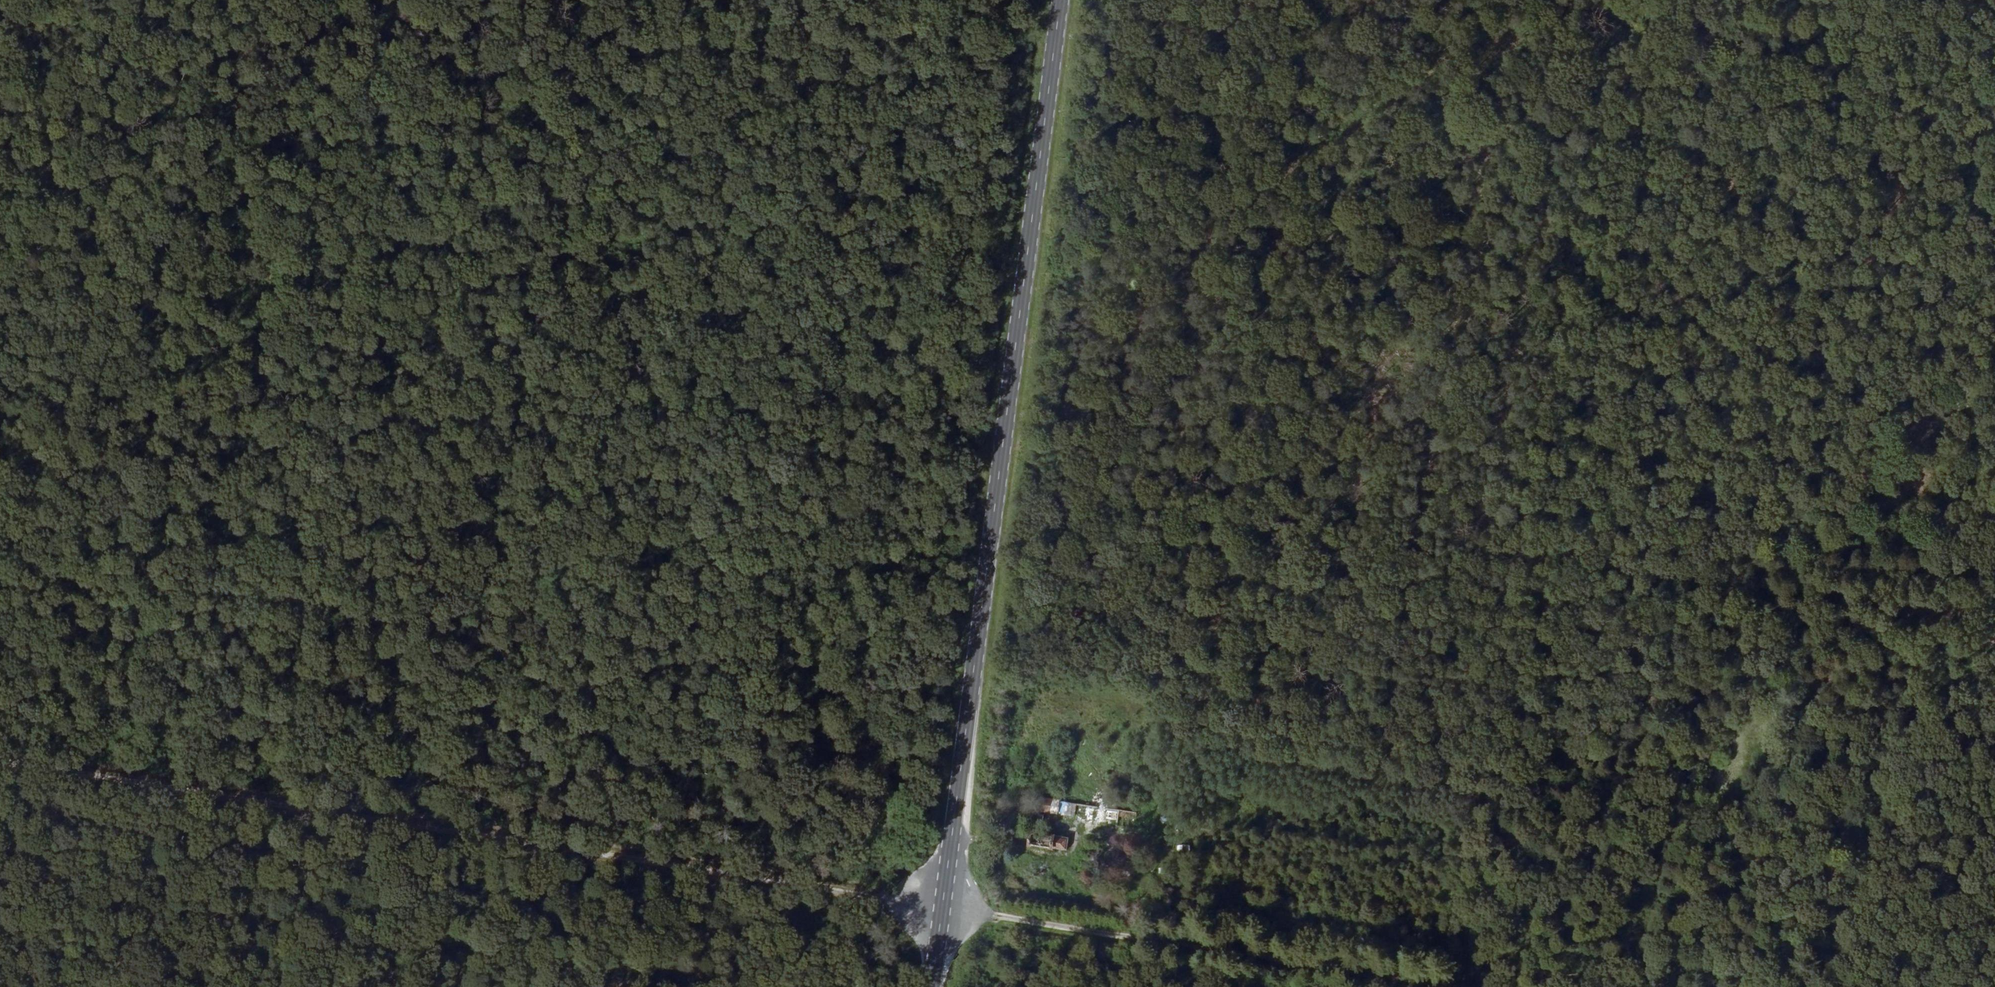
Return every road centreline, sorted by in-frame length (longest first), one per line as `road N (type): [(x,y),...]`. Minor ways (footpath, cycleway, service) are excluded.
road 1 (track): [(0,762),(1428,986)]
road 2 (primary): [(1060,0),(930,986)]

